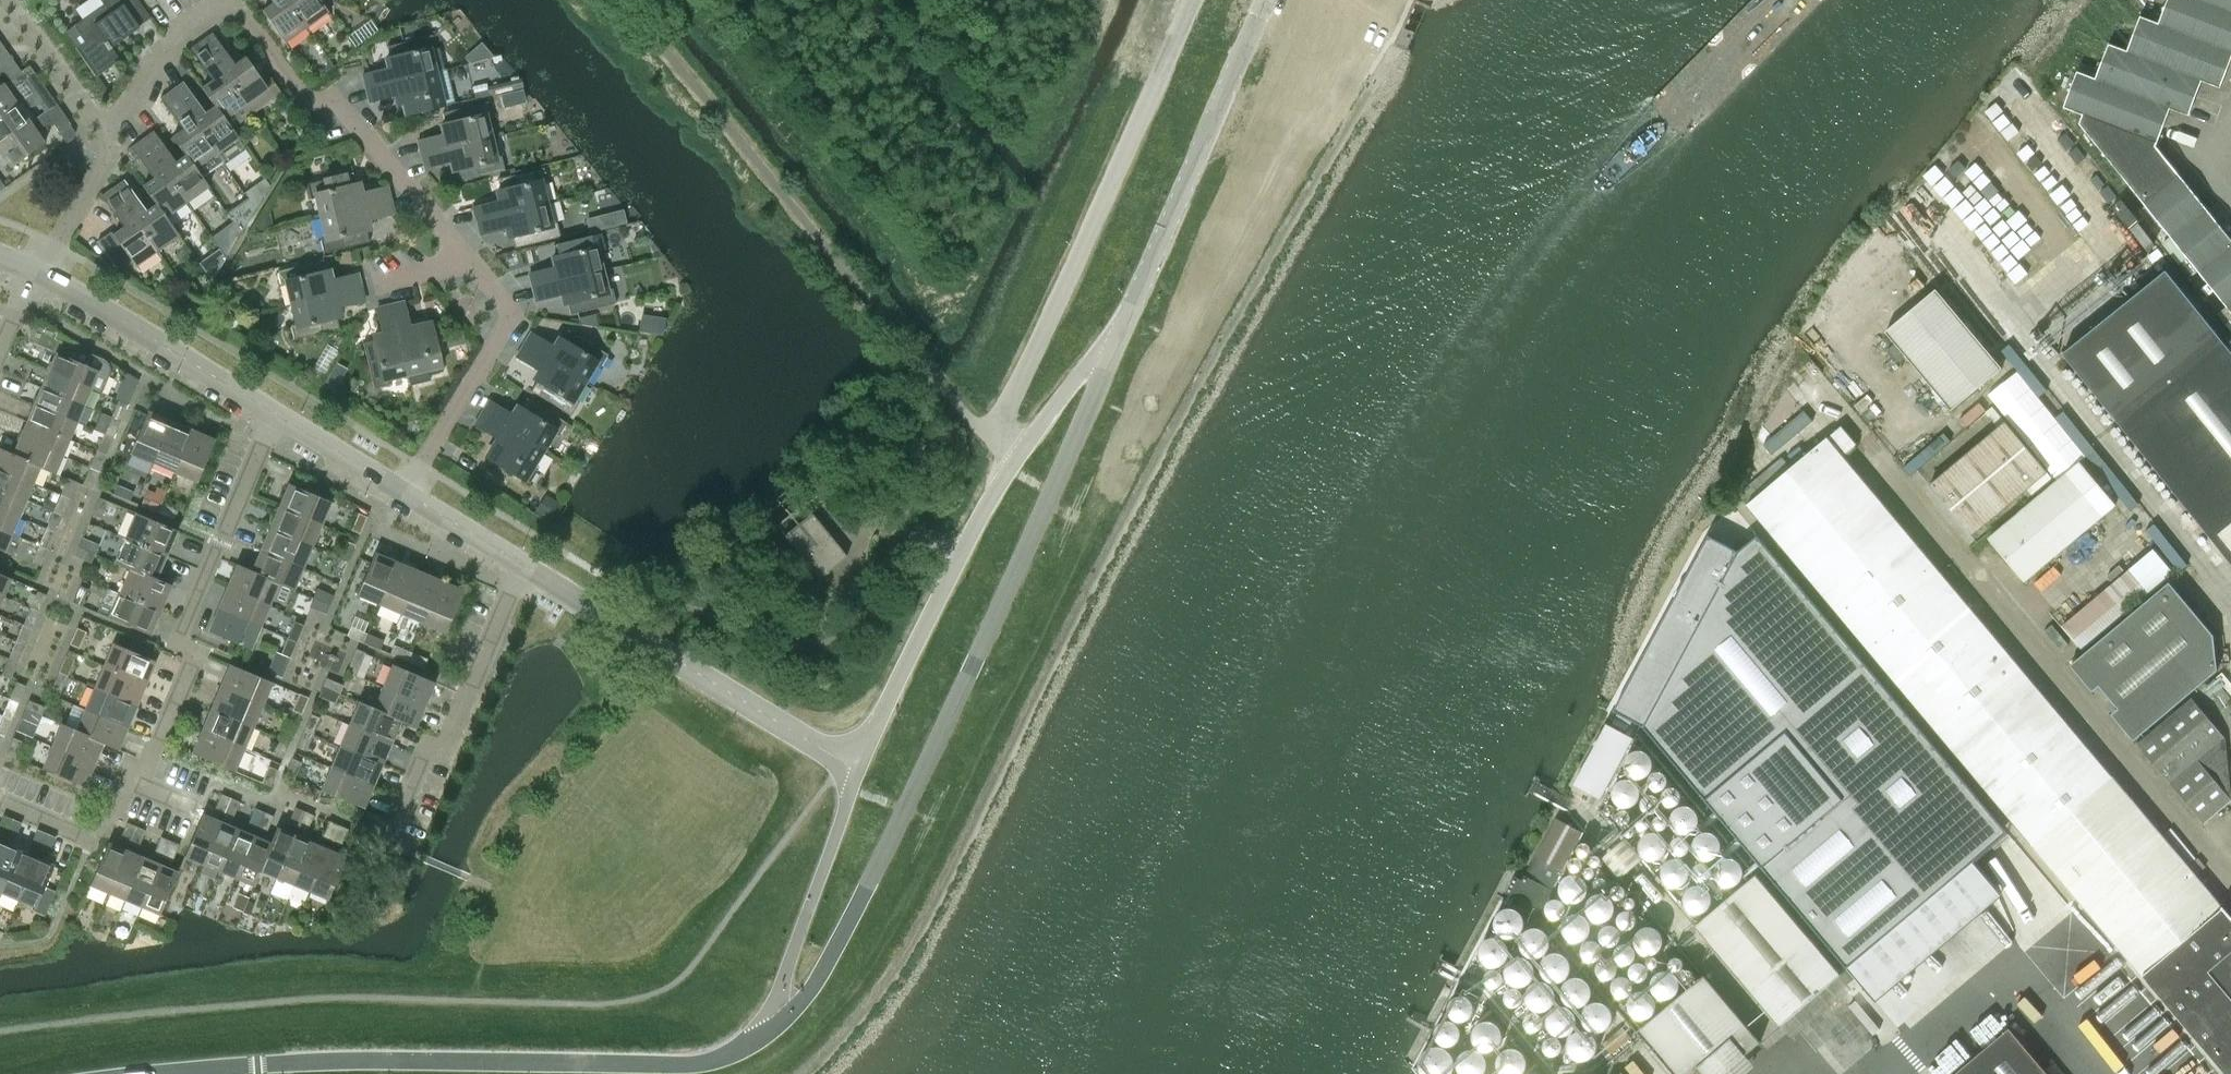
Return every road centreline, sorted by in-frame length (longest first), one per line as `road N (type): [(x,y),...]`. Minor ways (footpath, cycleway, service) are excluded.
road 1 (unclassified): [(795,1017),(815,993),(935,747),(1128,319)]
road 2 (unclassified): [(149,1073),(304,1061),(715,1061),(761,1043),(795,1017)]
road 3 (residential): [(138,784),(187,805),(203,801),(212,784),(259,801),(290,796),(388,842),(424,756),(452,737),(522,564)]
road 4 (unclassified): [(1011,469),(994,438),(1195,0)]
road 5 (residential): [(138,784),(190,667),(182,639),(275,413)]
road 6 (tertiary): [(522,564),(857,770)]
road 7 (residential): [(468,258),(335,99),(310,106),(232,0)]
road 8 (tertiary): [(1270,0),(1128,319)]
road 9 (tertiary): [(857,770),(968,537),(1011,469)]
road 10 (residential): [(407,494),(515,313),(468,258)]
road 11 (tertiary): [(38,273),(275,413)]
road 12 (unclassified): [(795,1017),(785,989),(857,770)]
road 13 (tertiary): [(1011,469),(1128,319)]
road 14 (residential): [(118,135),(94,117),(11,0)]
road 15 (residential): [(118,135),(184,36),(222,0)]
road 16 (residential): [(138,784),(120,790),(103,826),(89,834),(0,804)]
road 17 (residential): [(38,273),(118,135)]
road 18 (tertiary): [(275,413),(407,494)]
road 19 (tertiary): [(407,494),(522,564)]

